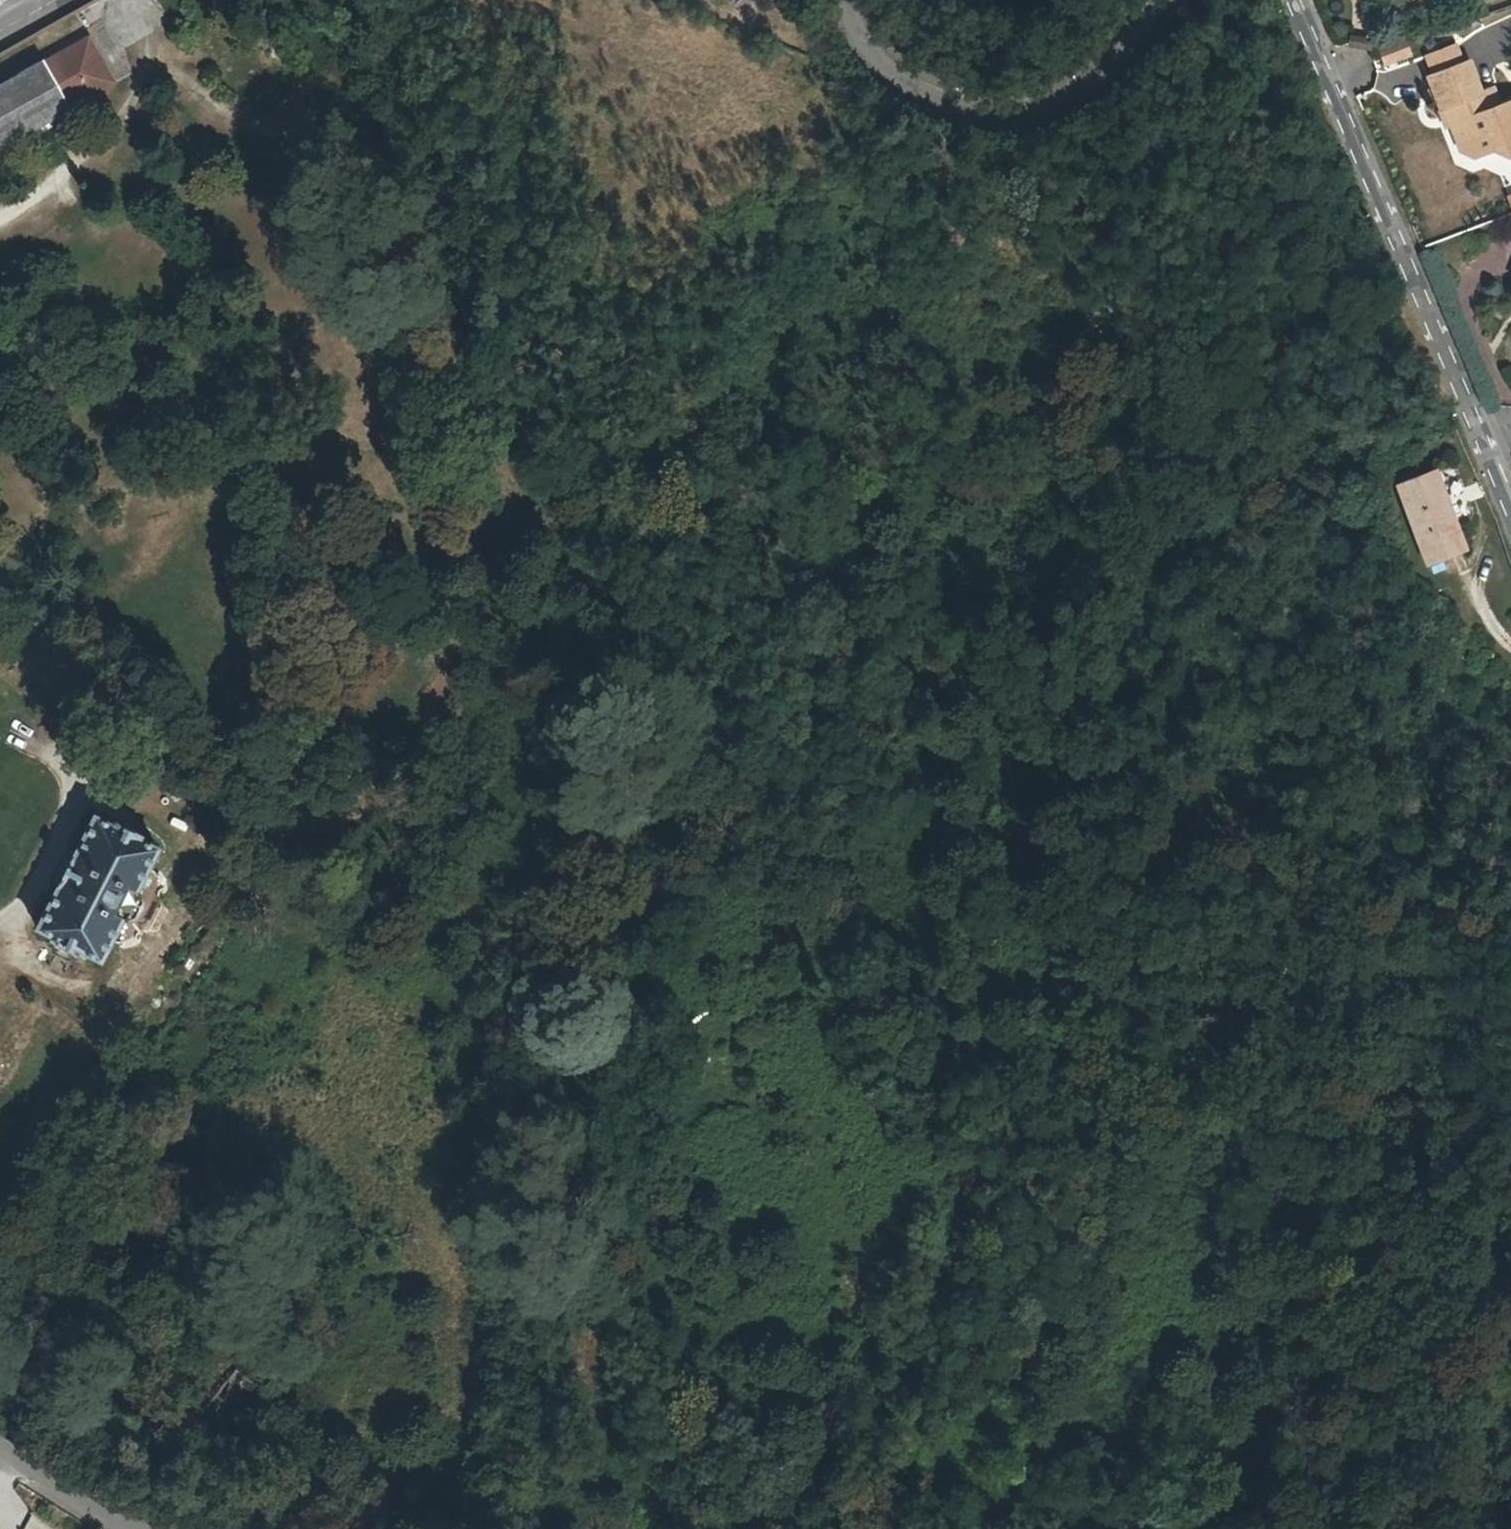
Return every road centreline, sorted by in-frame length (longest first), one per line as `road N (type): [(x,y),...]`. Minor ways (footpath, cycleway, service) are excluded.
road 1 (residential): [(1291,0),(1510,515)]
road 2 (residential): [(848,0),(866,42),(899,82),(987,106),(1031,105),(1086,85),(1151,0)]
road 3 (residential): [(132,1528),(0,1451)]

